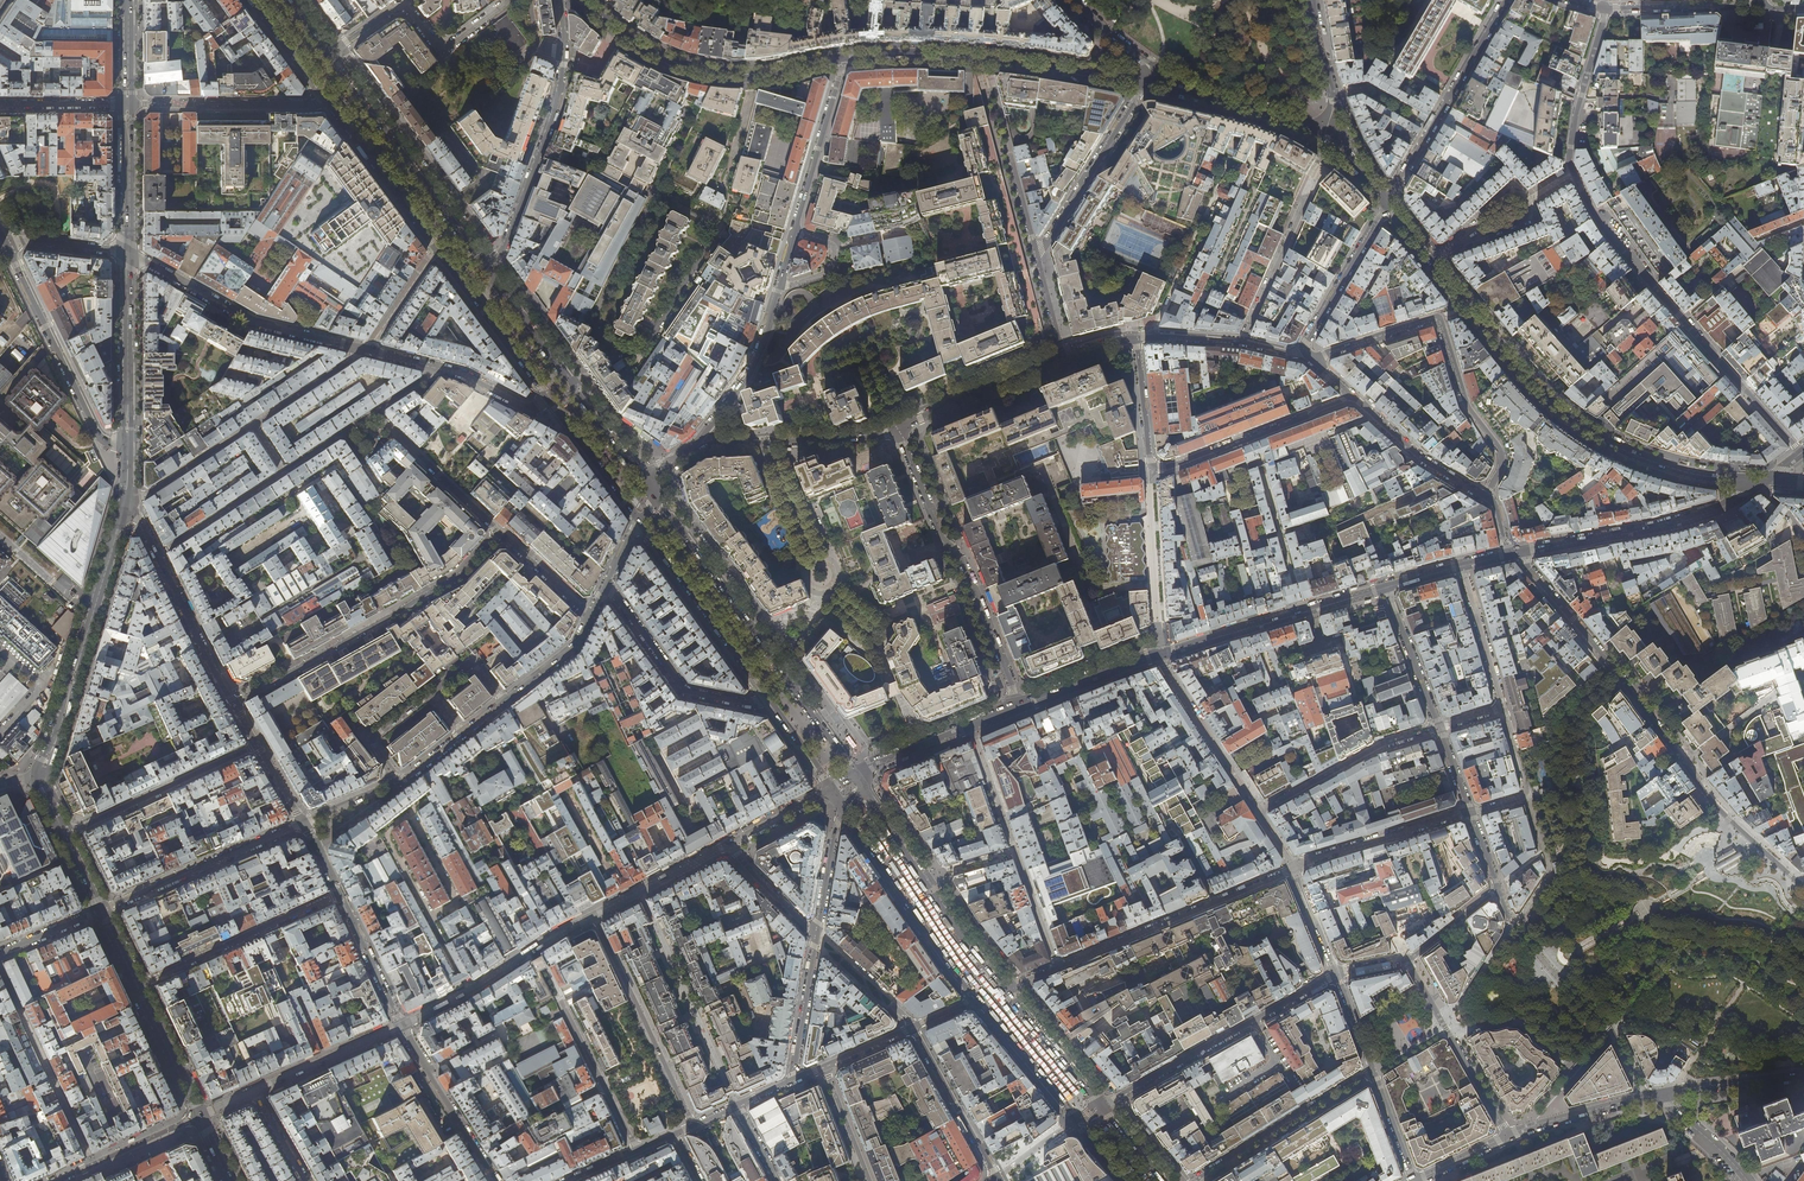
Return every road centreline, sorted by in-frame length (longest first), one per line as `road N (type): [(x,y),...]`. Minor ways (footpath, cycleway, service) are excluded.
road 1 (residential): [(1606,9),(1576,112),(1573,173),(1653,286),(1800,453)]
road 2 (secondary): [(1432,262),(1527,379),(1597,435),(1649,461),(1760,481)]
road 3 (tertiary): [(1387,588),(1019,705)]
road 4 (residential): [(1526,793),(1549,869),(1515,926),(1613,1029),(1645,1097)]
road 5 (residential): [(1135,337),(1156,468),(1353,396)]
road 6 (primary): [(852,774),(654,495)]
road 7 (residential): [(1485,496),(1502,456),(1468,408),(1438,319),(1313,359)]
road 8 (residential): [(233,704),(459,576),(500,534)]
road 9 (residential): [(1194,1180),(1373,1072),(1337,973)]
road 10 (residential): [(1294,868),(1005,990)]
road 11 (secondary): [(843,59),(971,56),(1148,81)]
road 12 (residential): [(899,425),(1019,705)]
road 13 (tertiary): [(40,779),(129,495)]
road 14 (secondary): [(586,0),(634,43),(707,71),(771,73),(843,59)]
road 15 (residential): [(1337,973),(1101,1106)]
road 16 (residential): [(1684,764),(1517,552)]
road 17 (primary): [(484,264),(327,56)]
road 18 (residential): [(365,350),(251,321),(127,255)]
road 19 (tertiary): [(1760,481),(1664,525),(1517,552)]
road 20 (residential): [(4,242),(96,434),(128,450)]
road 21 (primary): [(645,483),(499,286)]
road 22 (primary): [(1005,990),(864,791)]
road 23 (residential): [(1507,0),(1387,205)]
road 24 (residential): [(737,1106),(641,892)]
road 25 (primary): [(842,808),(976,999)]
road 26 (residential): [(594,915),(693,1126)]
road 27 (residential): [(484,264),(505,245),(553,115),(563,53)]
road 28 (residential): [(507,0),(446,48),(401,6),(327,56)]
road 29 (tertiary): [(594,915),(401,1025)]
road 30 (residential): [(138,987),(339,895)]
road 31 (residential): [(303,823),(101,910)]
road 32 (residential): [(92,1165),(0,967)]
road 33 (residential): [(767,698),(751,703),(685,690),(607,584)]
road 34 (primary): [(642,523),(767,698)]
road 35 (residential): [(65,834),(257,746)]
road 36 (residential): [(693,449),(851,441),(899,425)]
road 37 (residential): [(1037,257),(1148,81)]
road 38 (residential): [(1508,1135),(1407,960)]
road 39 (residential): [(549,399),(529,409),(462,373),(365,350)]
road 40 (tertiary): [(128,450),(127,255)]
road 41 (secondary): [(1148,81),(1326,138)]
road 42 (primary): [(326,99),(437,247)]
road 43 (residential): [(1294,868),(1470,812)]
road 44 (residential): [(693,449),(751,367),(779,288)]
road 45 (residential): [(496,1180),(401,1025)]
road 46 (residential): [(794,233),(843,59)]
road 47 (tertiary): [(1019,705),(852,774)]
road 48 (residential): [(899,425),(1063,356)]
road 49 (residential): [(374,413),(500,534)]
road 50 (residential): [(998,1178),(913,1027)]
road 51 (residential): [(1803,885),(1714,804),(1684,764)]
road 52 (residential): [(1302,351),(1387,205)]
road 53 (residential): [(233,704),(158,555)]
road 54 (residential): [(1485,496),(1420,456),(1353,396)]
road 55 (residential): [(1309,193),(1242,341)]
road 56 (tertiary): [(401,1025),(254,1091)]
road 57 (primary): [(976,999),(1078,1120)]
road 58 (residential): [(1606,9),(1761,2)]
road 59 (residential): [(1153,336),(1213,196)]
road 60 (tertiary): [(127,255),(128,104)]
road 61 (primary): [(1101,1106),(1005,990)]
road 62 (residential): [(1439,728),(1387,588)]
road 63 (residential): [(1504,709),(1462,567)]
road 64 (residential): [(797,1078),(817,935)]
road 65 (residential): [(339,895),(401,1025)]
road 66 (tertiary): [(200,1116),(138,987)]
road 67 (residential): [(1645,1097),(1508,1135)]
road 68 (residential): [(1468,238),(1524,220),(1525,201),(1506,198),(1474,229)]
road 69 (tertiary): [(1326,138),(1334,102),(1312,0)]
road 70 (primary): [(549,399),(631,510)]
road 71 (residential): [(1748,1180),(1658,1094),(1645,1097)]
road 72 (residential): [(326,99),(193,104)]
road 73 (residential): [(817,935),(842,808)]
road 74 (residential): [(0,103),(128,104)]
road 75 (residential): [(729,844),(817,935)]
road 76 (residential): [(437,247),(365,350)]
road 77 (residential): [(400,780),(373,739),(432,692)]
road 78 (residential): [(127,255),(4,242)]
road 79 (primary): [(252,0),(326,99)]
road 80 (residential): [(589,618),(576,647),(504,702)]
road 81 (residential): [(500,534),(589,618)]
road 82 (residential): [(824,1067),(869,1180)]
road 83 (primary): [(477,301),(549,399)]
road 84 (residential): [(794,233),(832,244),(833,263),(823,274),(779,288)]

